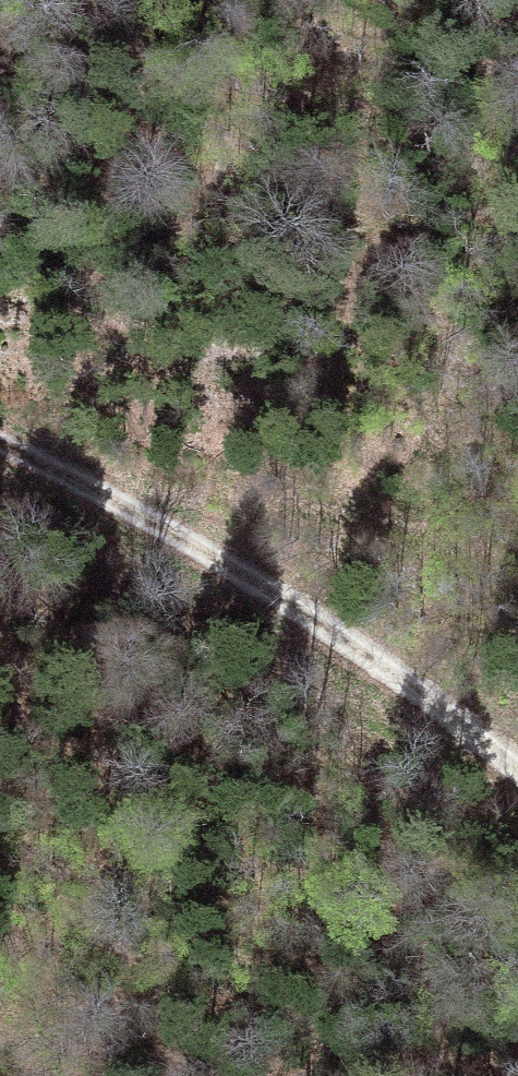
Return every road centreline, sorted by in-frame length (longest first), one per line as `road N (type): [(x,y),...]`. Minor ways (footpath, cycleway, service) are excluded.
road 1 (track): [(517,768),(149,505),(0,440)]
road 2 (track): [(149,505),(301,523),(517,571)]

